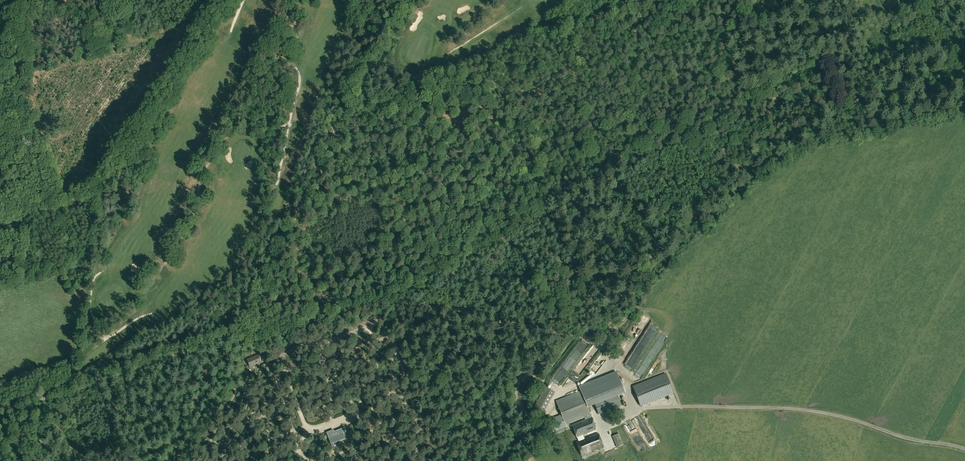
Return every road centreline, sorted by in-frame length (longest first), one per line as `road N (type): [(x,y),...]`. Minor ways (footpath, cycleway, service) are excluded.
road 1 (unclassified): [(964,449),(800,409),(650,407)]
road 2 (track): [(158,259),(184,227),(201,168),(243,108),(297,0)]
road 3 (track): [(347,112),(233,338)]
road 4 (unclassified): [(233,338),(0,413)]
road 5 (track): [(607,347),(391,299)]
road 6 (track): [(118,158),(229,0)]
road 7 (track): [(416,0),(347,112)]

